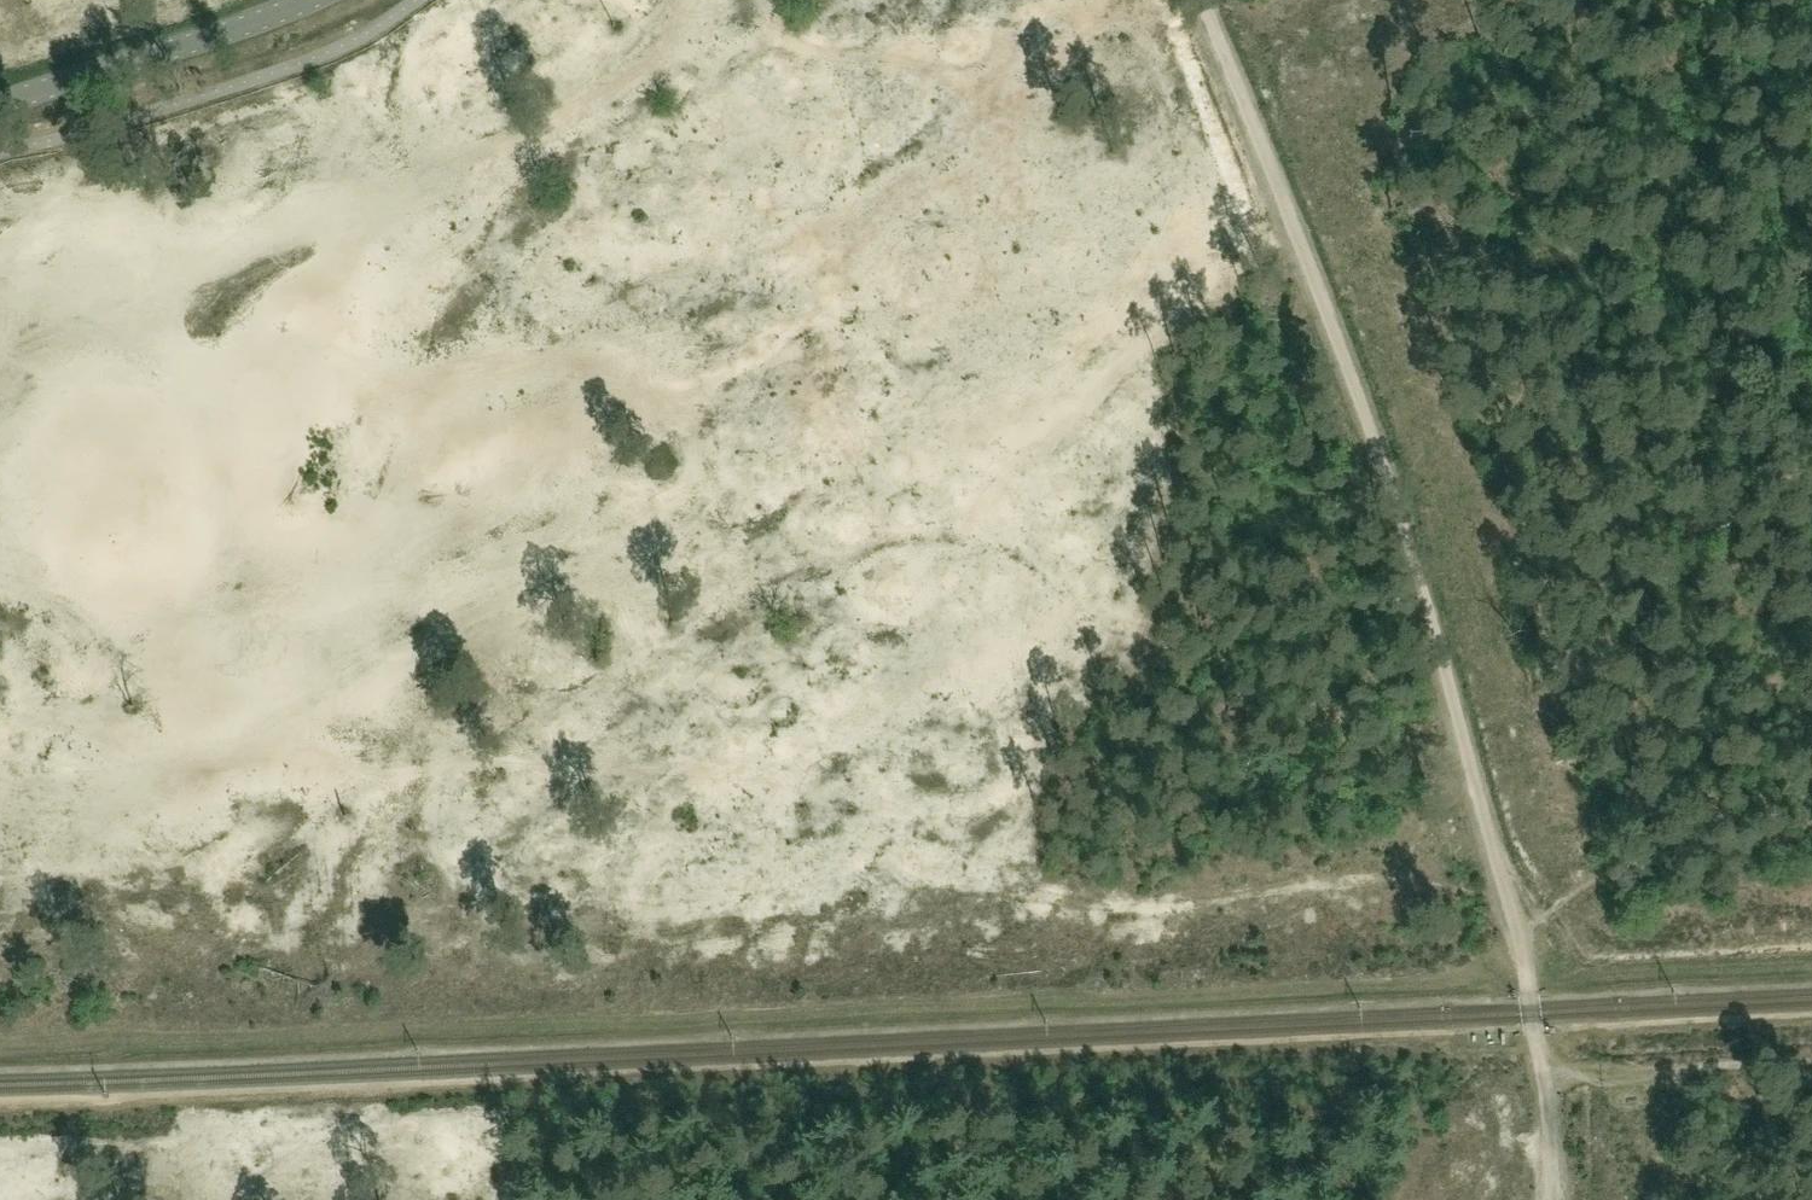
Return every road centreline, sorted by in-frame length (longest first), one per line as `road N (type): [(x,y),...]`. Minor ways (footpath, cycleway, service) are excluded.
road 1 (track): [(1200,0),(1392,508),(1515,934)]
road 2 (tertiary): [(322,0),(251,29),(0,101)]
road 3 (track): [(1515,934),(1542,1075)]
road 4 (track): [(1542,1075),(1558,1199)]

